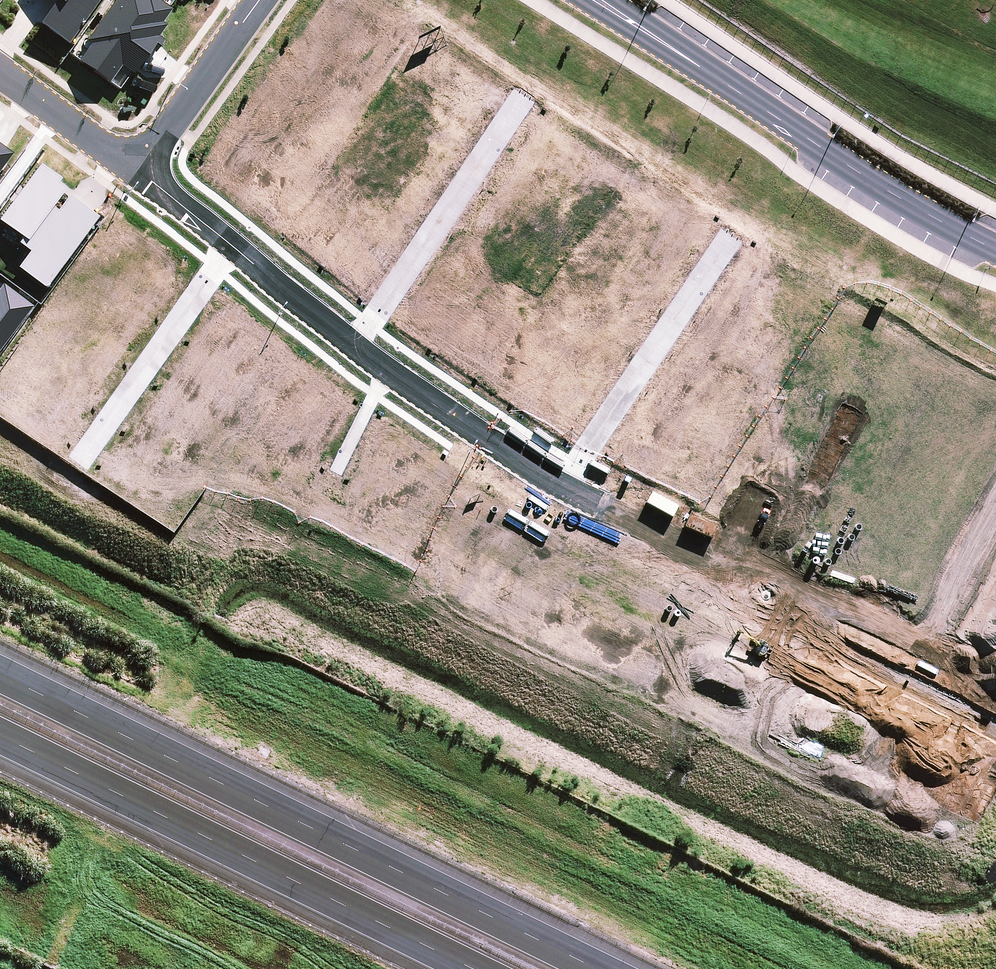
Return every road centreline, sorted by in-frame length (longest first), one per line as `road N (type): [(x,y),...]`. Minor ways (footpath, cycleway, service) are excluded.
road 1 (motorway): [(0,674),(596,968)]
road 2 (motorway): [(478,968),(0,731)]
road 3 (secondary): [(597,0),(899,197),(995,250)]
road 4 (residential): [(561,477),(919,661)]
road 5 (residential): [(362,348),(533,90)]
road 6 (residential): [(561,477),(740,229)]
road 7 (residential): [(72,460),(190,317),(217,235)]
road 8 (residential): [(362,348),(561,477)]
road 9 (residential): [(136,169),(259,0)]
road 10 (residential): [(217,235),(362,348)]
road 11 (residential): [(0,71),(136,169)]
road 12 (residential): [(919,661),(995,513)]

